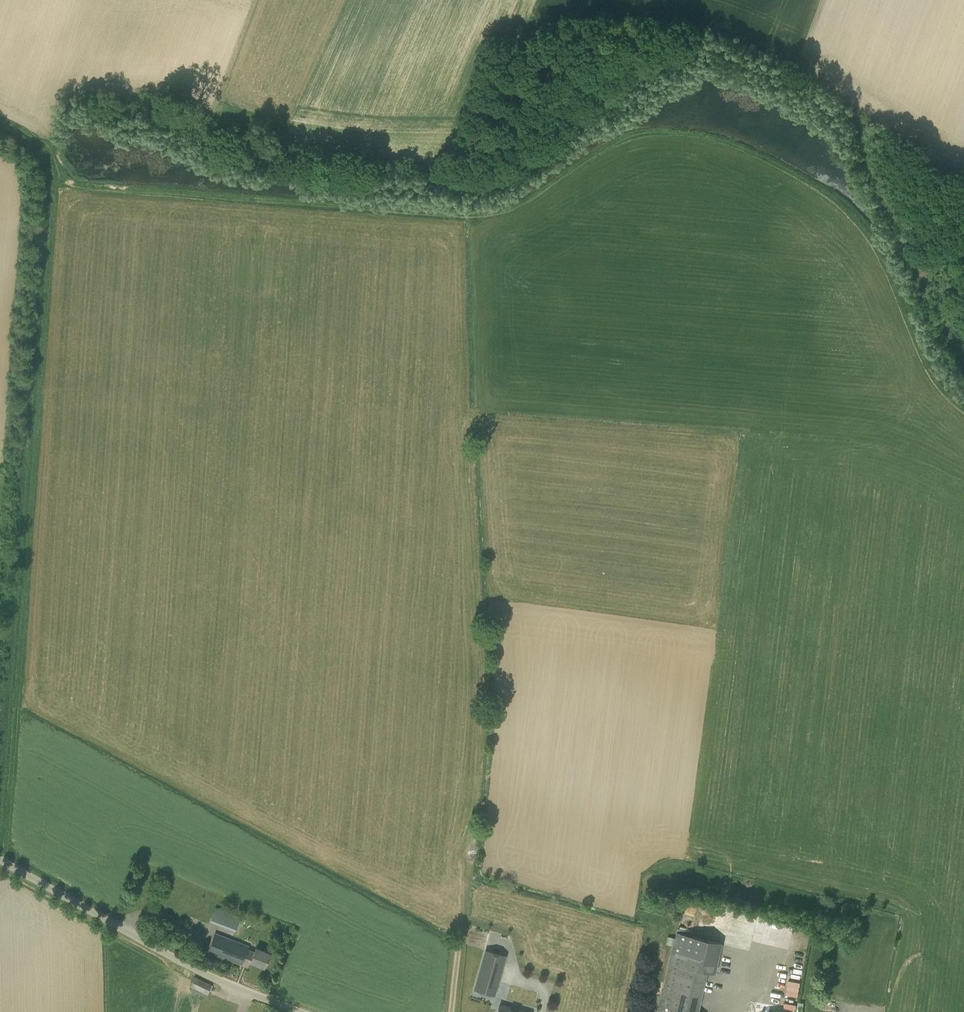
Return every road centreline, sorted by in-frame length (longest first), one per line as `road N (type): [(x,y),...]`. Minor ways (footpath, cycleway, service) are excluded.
road 1 (unclassified): [(298,1011),(211,978),(0,858)]

